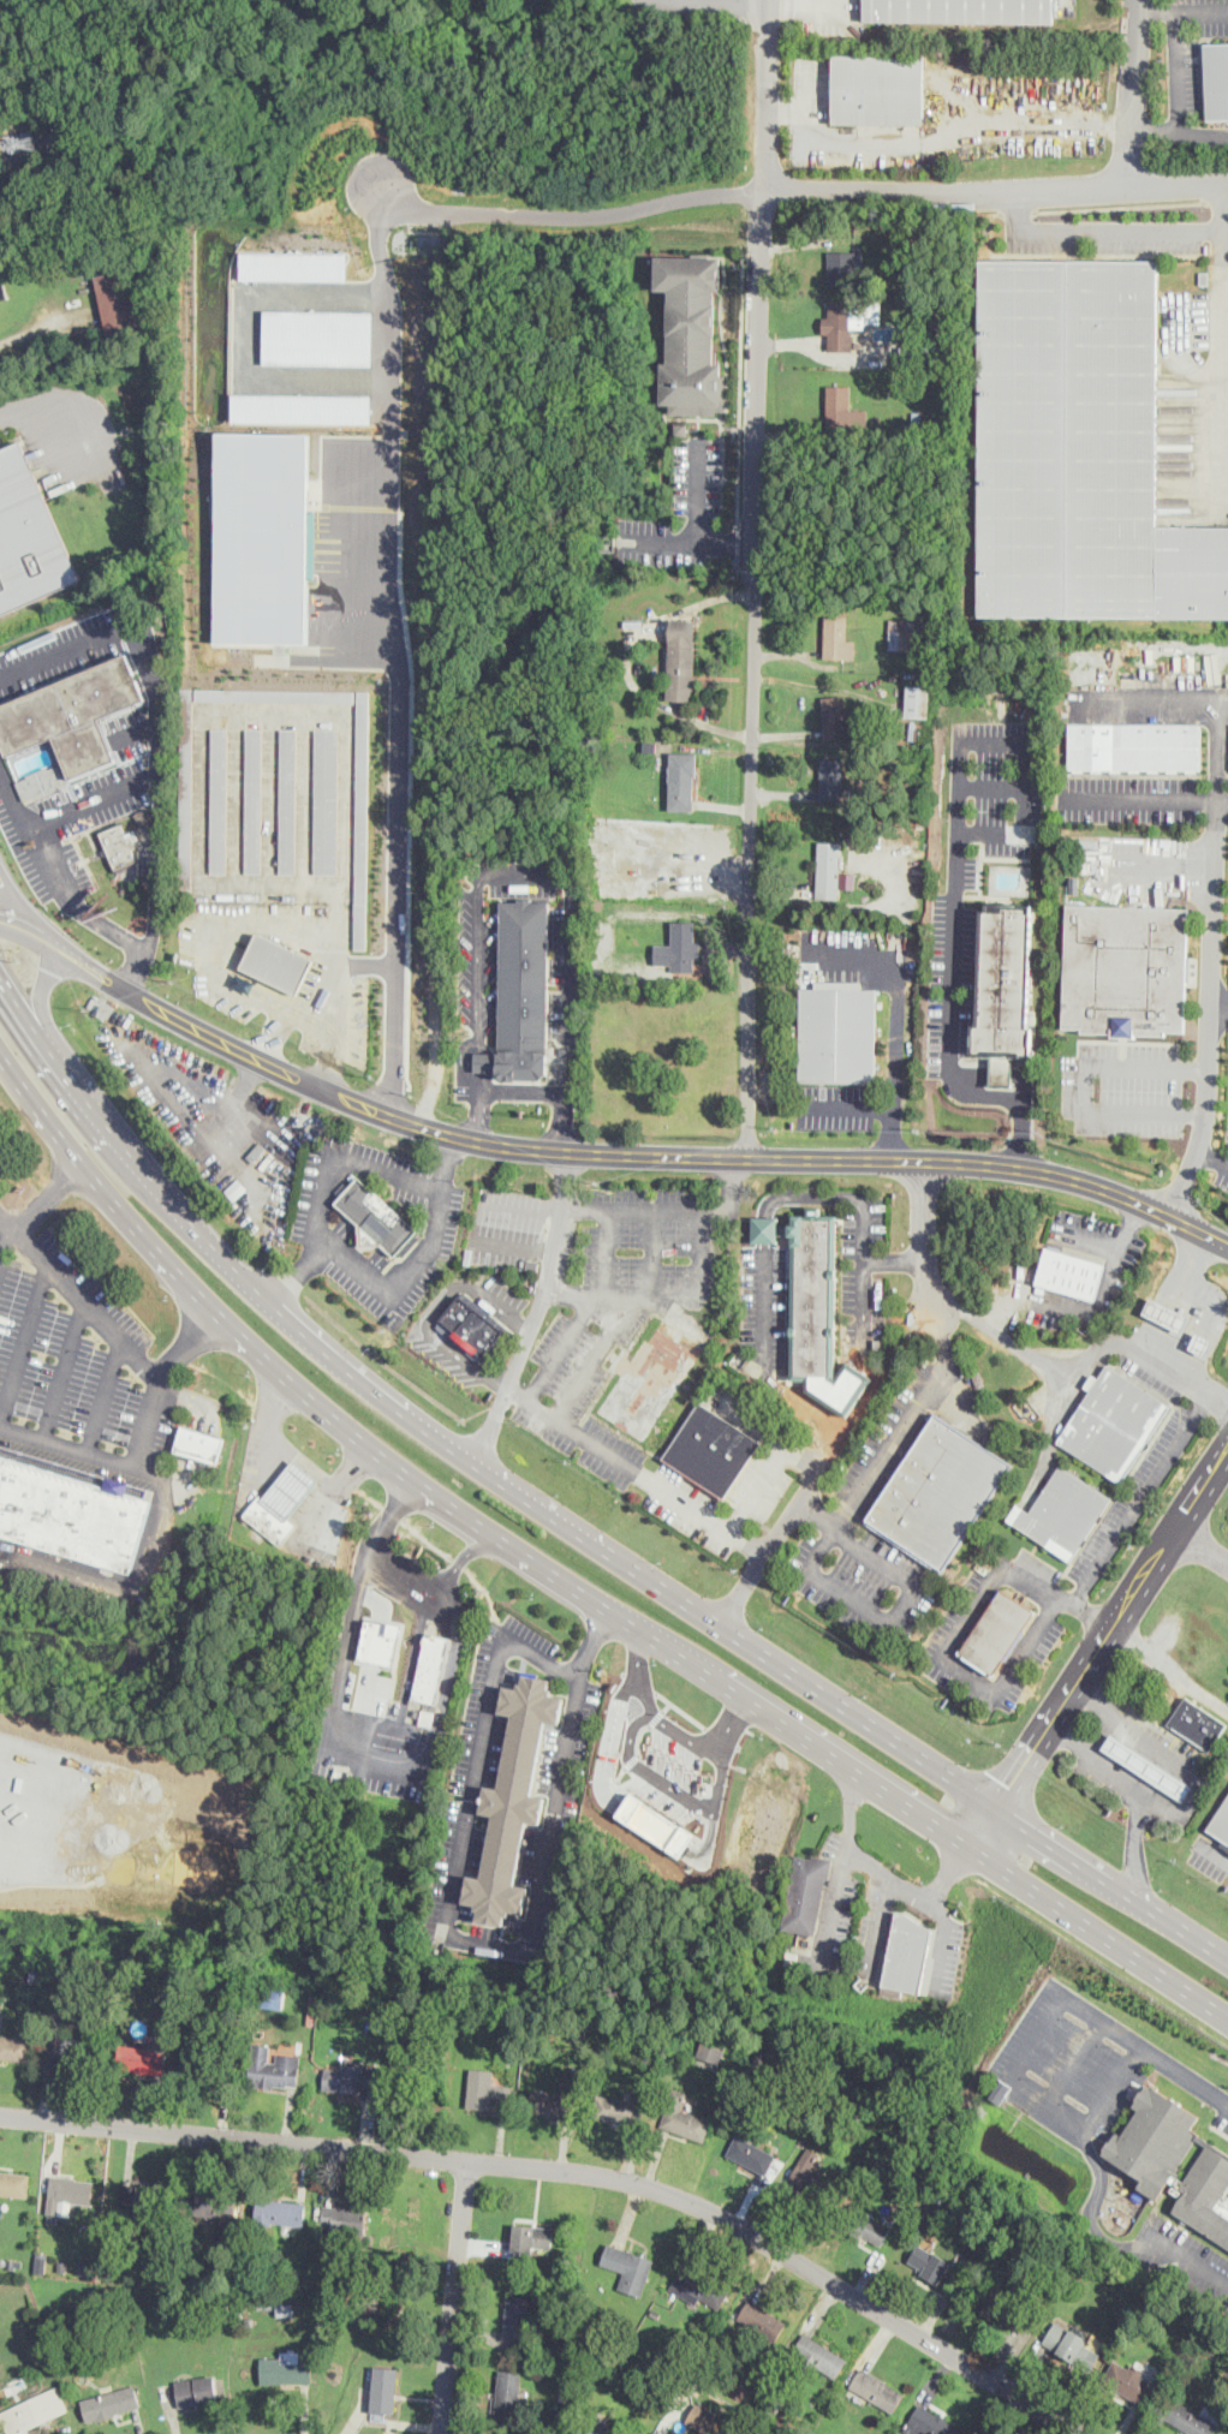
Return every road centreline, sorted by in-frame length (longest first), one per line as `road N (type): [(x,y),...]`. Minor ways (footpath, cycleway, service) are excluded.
road 1 (primary): [(1227,1960),(609,1558),(439,1443),(311,1343),(193,1227),(74,1084),(0,976)]
road 2 (primary): [(0,1050),(83,1163),(213,1312),(429,1492),(1227,2013)]
road 3 (tertiary): [(19,927),(291,1078),(467,1140),(554,1152),(1036,1169),(1143,1200),(1227,1241)]
road 4 (residential): [(767,0),(745,1157)]
road 5 (residential): [(1084,2433),(743,2226),(650,2185),(570,2170),(0,2115)]
road 6 (tertiary): [(968,1843),(1227,1448)]
road 7 (residential): [(1227,181),(762,192)]
road 8 (residential): [(1175,1216),(1205,1117),(1216,797)]
road 9 (residential): [(442,2433),(466,2159)]
road 10 (residential): [(923,1162),(926,1260),(944,1368)]
road 11 (residential): [(1127,187),(1139,0)]
road 12 (primary): [(74,1084),(41,1008),(60,950)]

